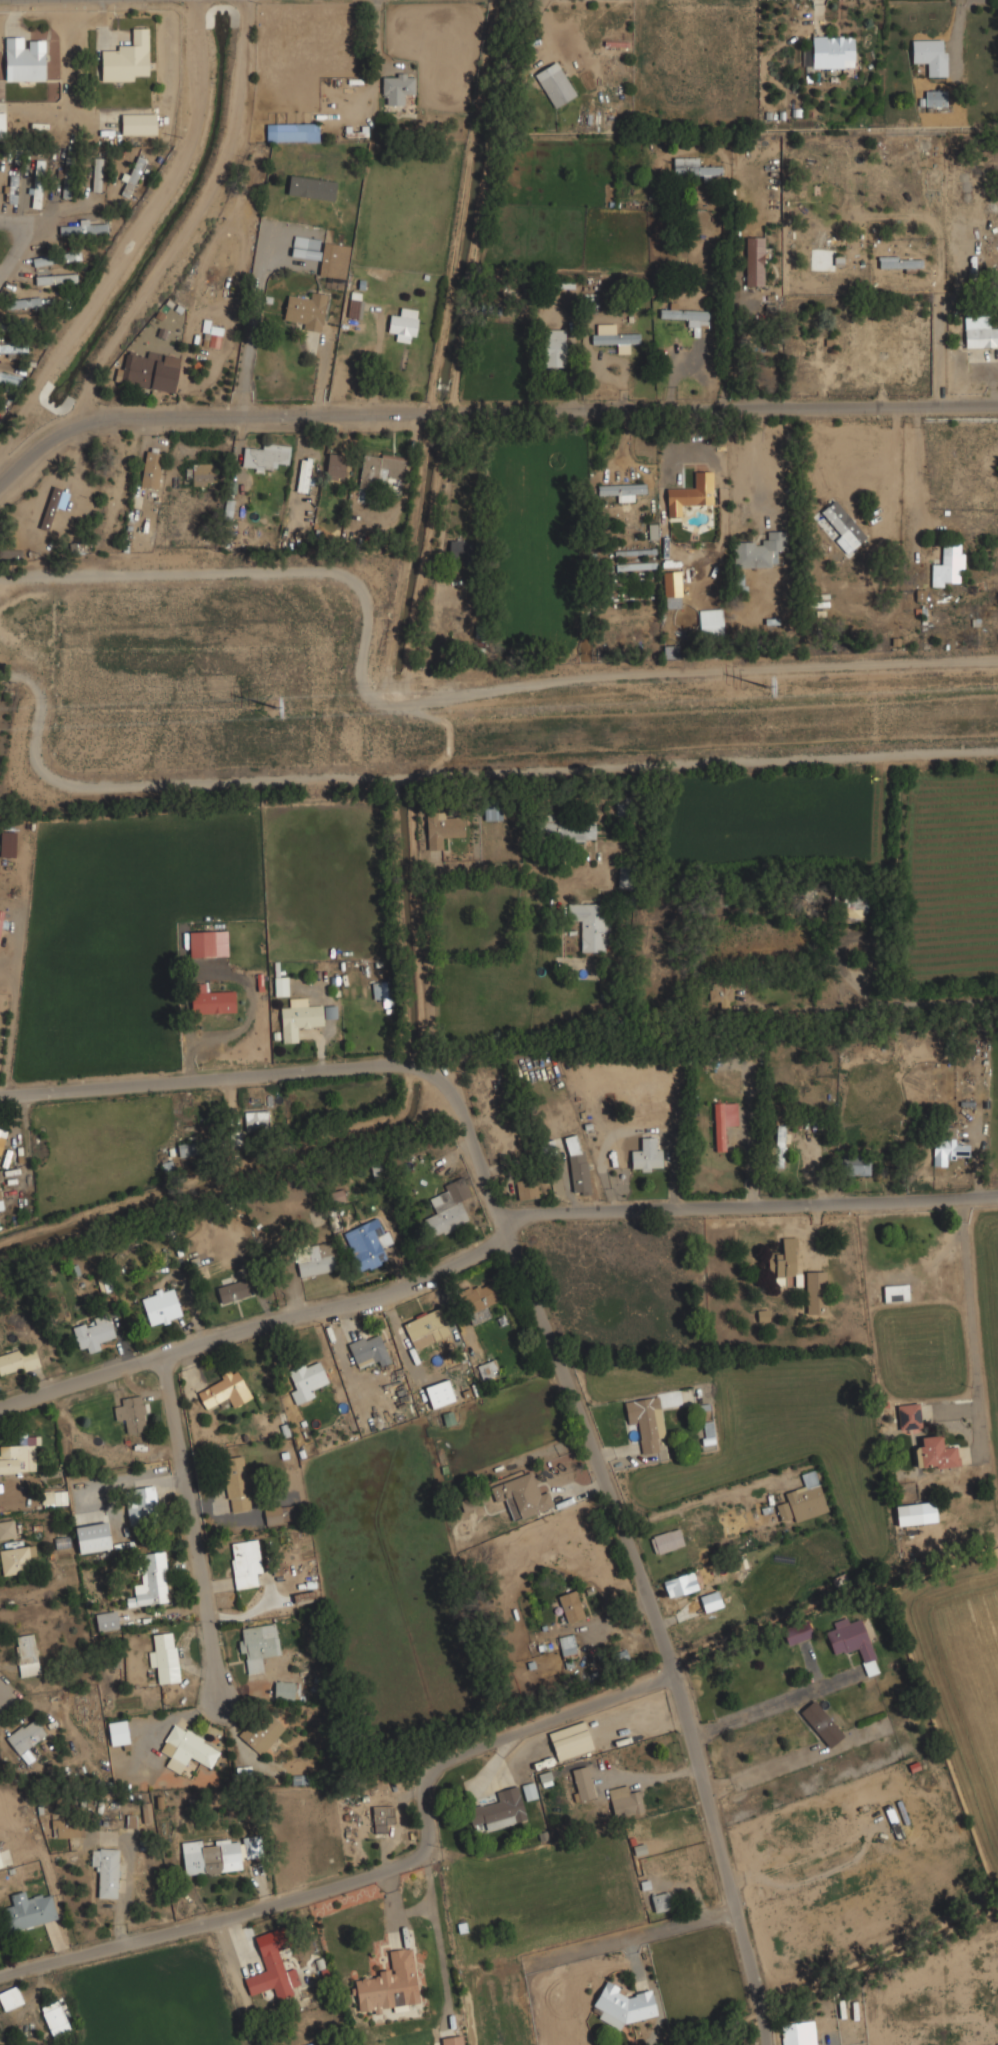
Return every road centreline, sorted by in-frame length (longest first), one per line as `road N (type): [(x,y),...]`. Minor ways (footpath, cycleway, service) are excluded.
road 1 (residential): [(427,1071),(451,1094),(469,1133),(648,1594),(769,2044)]
road 2 (residential): [(997,408),(132,416),(81,423),(36,444),(0,477)]
road 3 (residential): [(674,1676),(430,1778),(420,1853),(385,1878),(0,1981)]
road 4 (residential): [(502,1217),(492,1244),(397,1290),(269,1321),(0,1408)]
road 5 (residential): [(997,1196),(502,1217)]
road 6 (residential): [(427,1071),(398,1063),(0,1093)]
road 7 (residential): [(997,1004),(628,1035)]
road 8 (residential): [(160,1357),(228,1704)]

